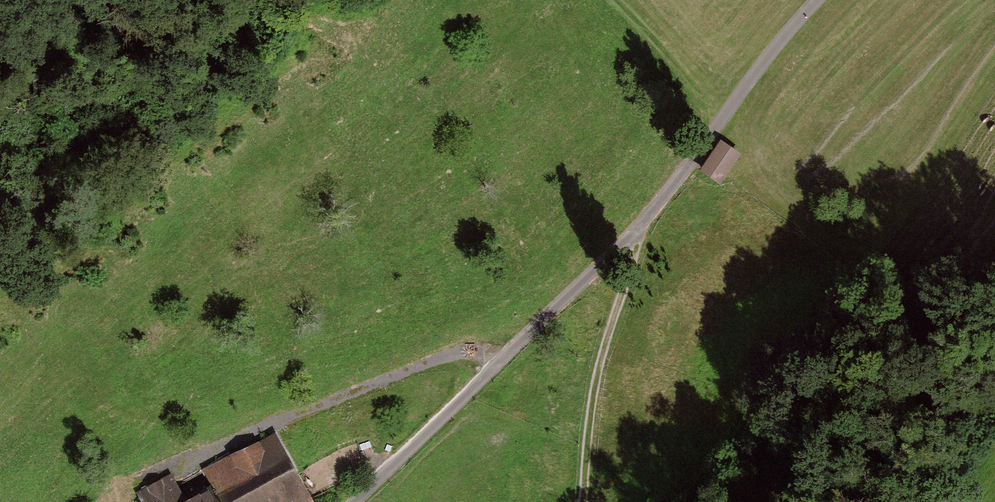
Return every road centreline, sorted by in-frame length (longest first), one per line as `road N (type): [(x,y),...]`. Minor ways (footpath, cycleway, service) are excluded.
road 1 (track): [(352,501),(643,224)]
road 2 (track): [(504,357),(450,353),(182,461)]
road 3 (track): [(643,224),(746,81),(829,0)]
road 4 (track): [(580,501),(607,333),(643,224)]

